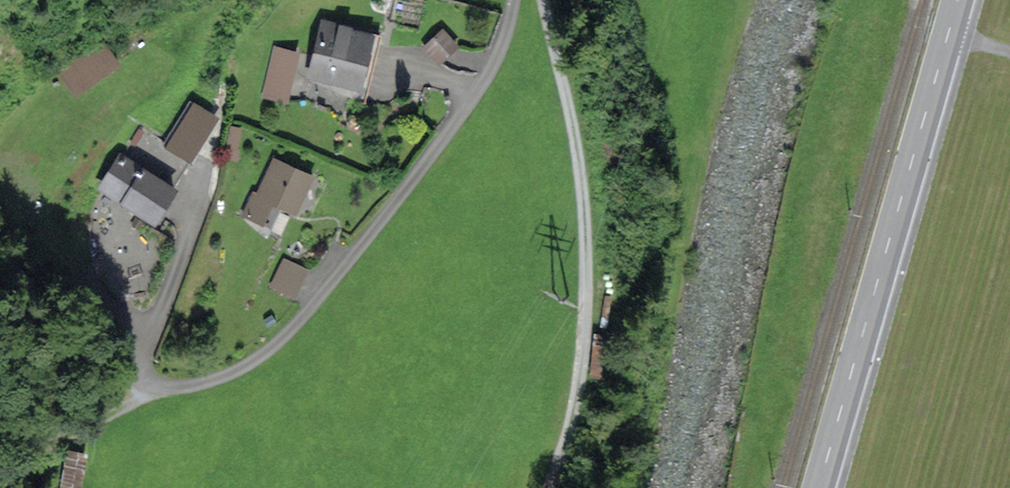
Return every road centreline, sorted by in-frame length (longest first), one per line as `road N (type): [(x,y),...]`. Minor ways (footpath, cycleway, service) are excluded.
road 1 (track): [(513,0),(490,69),(304,319),(252,362),(190,382),(155,379),(136,352),(212,164)]
road 2 (secondary): [(957,0),(817,487)]
road 3 (track): [(570,487),(587,257),(545,0)]

